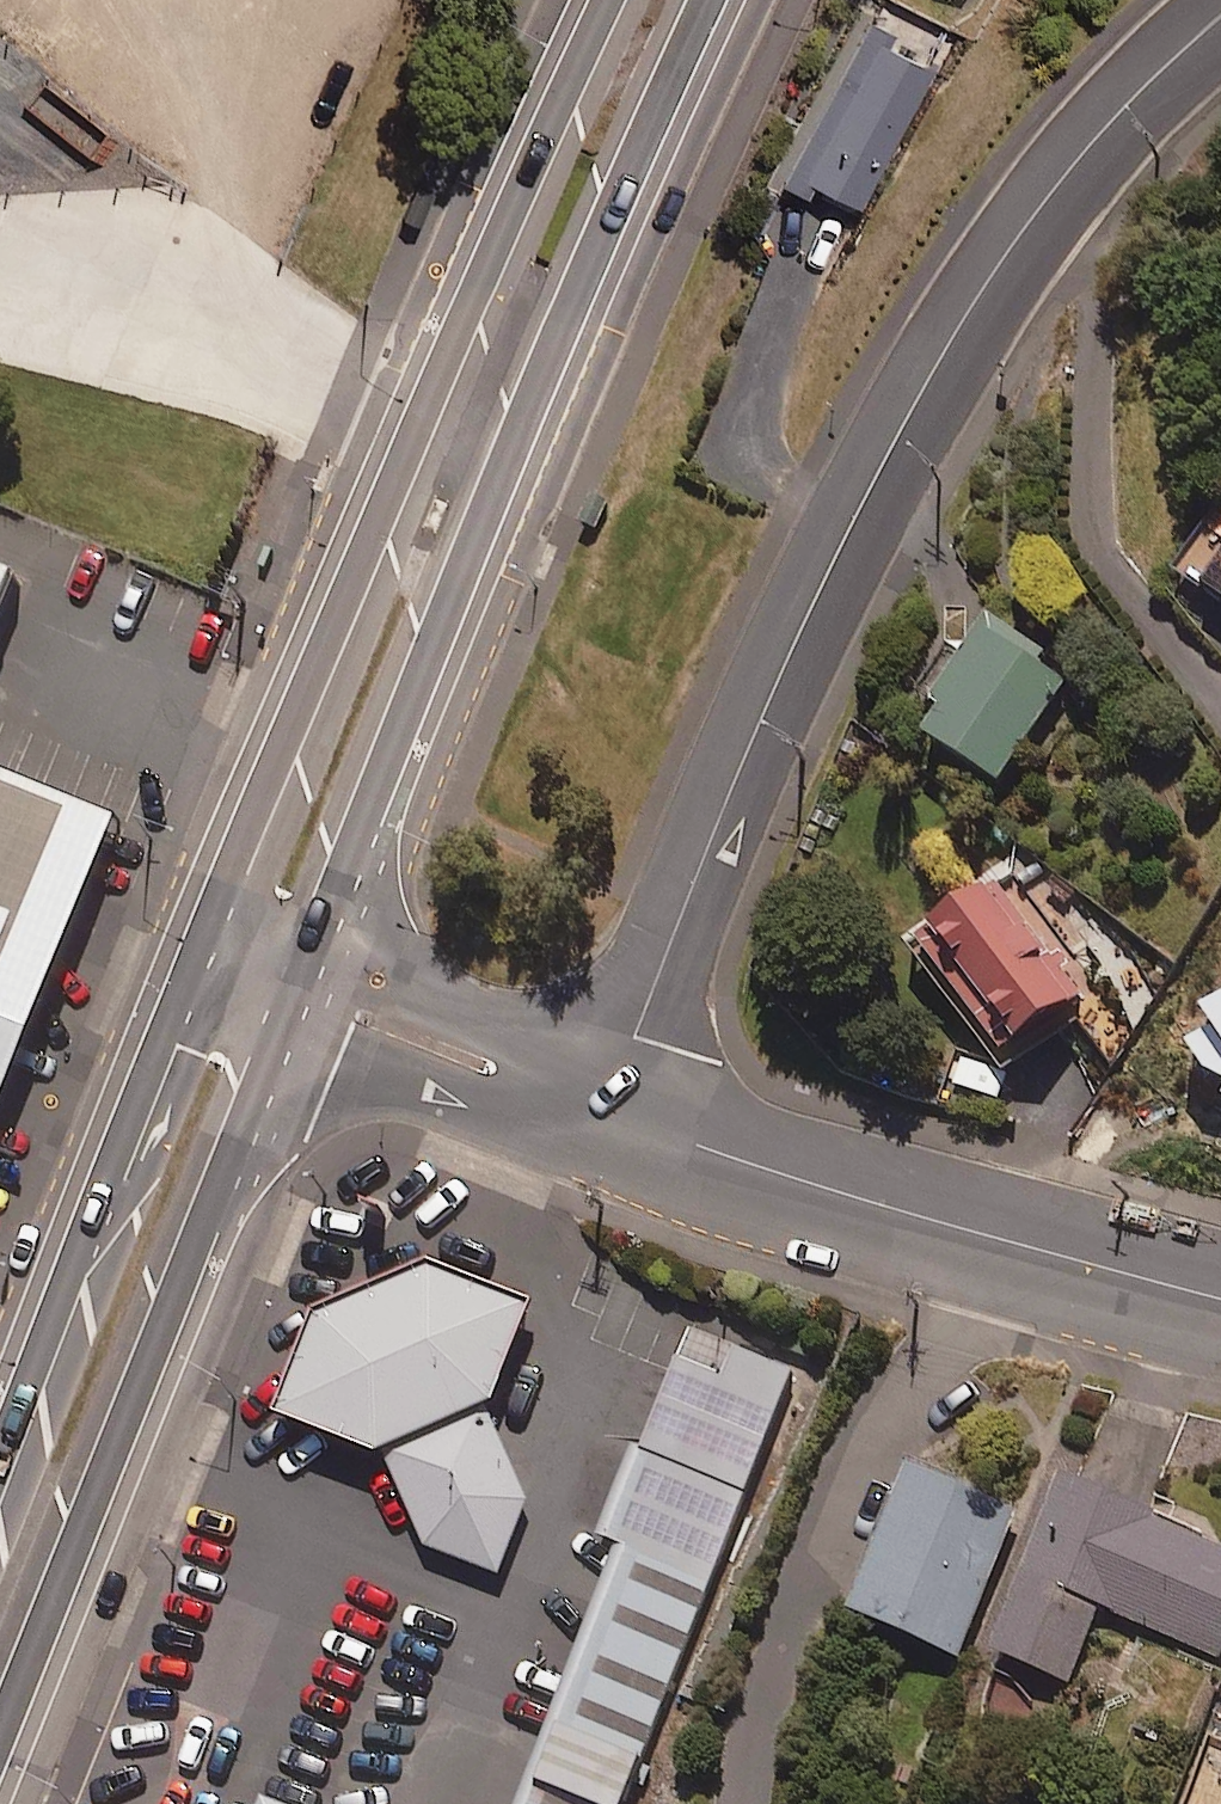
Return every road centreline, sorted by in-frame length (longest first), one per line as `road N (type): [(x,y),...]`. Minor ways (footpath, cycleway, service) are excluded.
road 1 (tertiary): [(618,1129),(688,892),(759,697),(912,406),(1004,255),(1119,107),(1220,23)]
road 2 (secondary): [(708,0),(585,271),(283,1020)]
road 3 (secondary): [(171,982),(596,0)]
road 4 (secondary): [(283,1020),(0,1719)]
road 5 (residential): [(960,1229),(774,1612),(734,1716),(716,1803)]
road 6 (secondary): [(0,1445),(171,982)]
road 7 (tertiary): [(618,1129),(960,1229)]
road 8 (tertiary): [(283,1020),(618,1129)]
road 9 (tertiary): [(960,1229),(1220,1297)]

